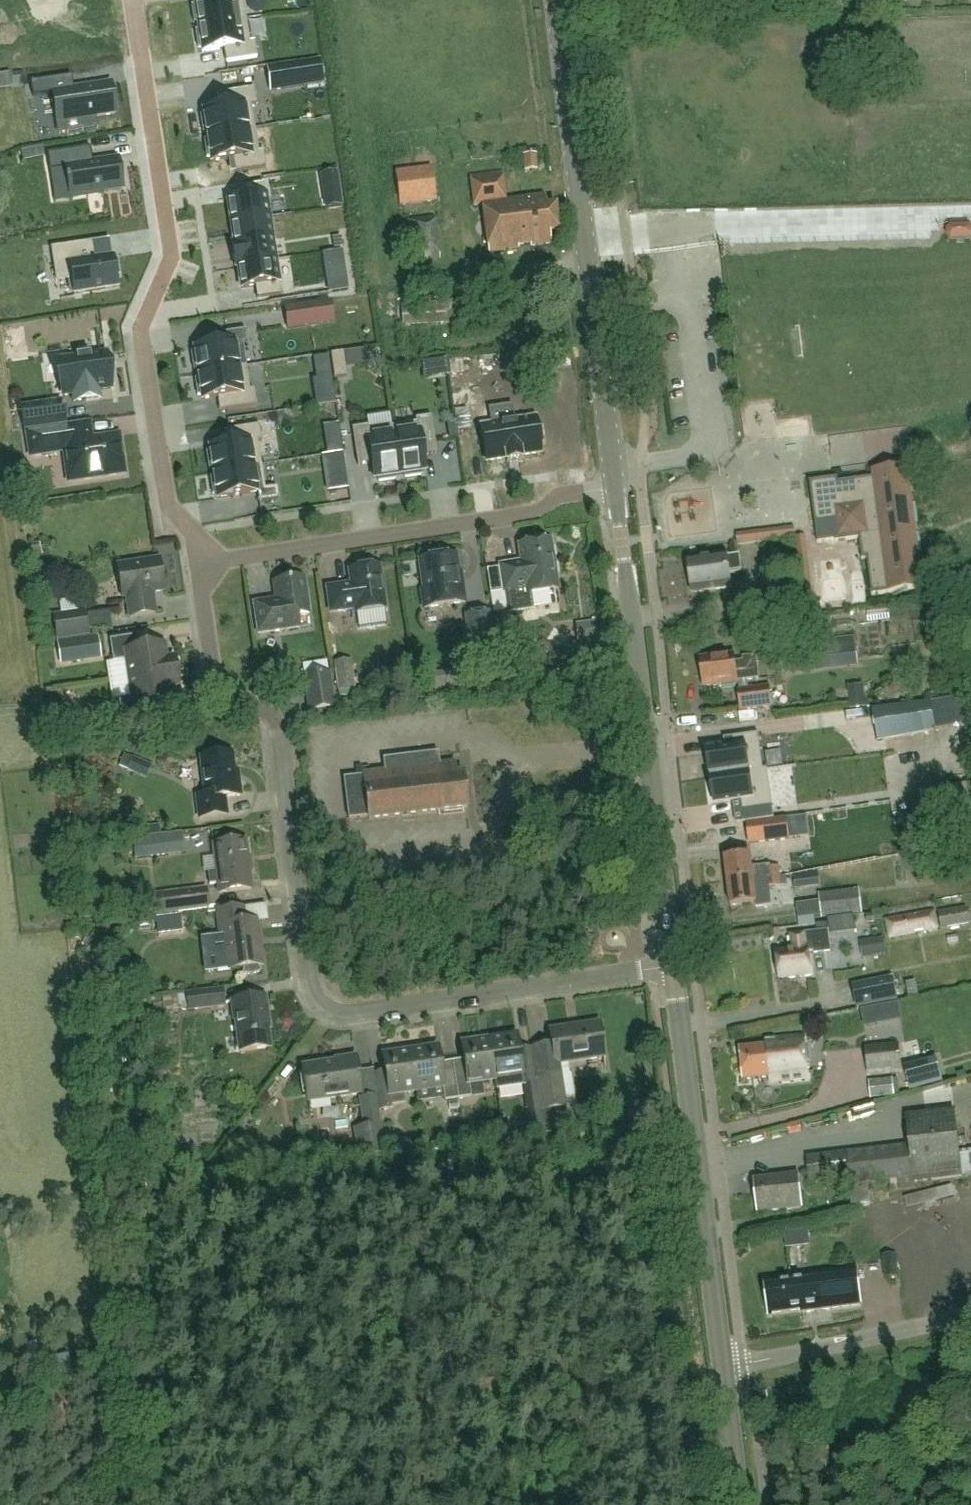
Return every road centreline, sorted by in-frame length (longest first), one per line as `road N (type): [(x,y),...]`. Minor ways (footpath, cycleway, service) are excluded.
road 1 (residential): [(677,967),(346,1016),(328,1012),(311,983),(277,720),(217,684),(202,587),(220,565)]
road 2 (residential): [(220,565),(170,511),(141,327),(172,254),(135,0)]
road 3 (tertiary): [(617,488),(557,0)]
road 4 (tertiary): [(677,967),(617,488)]
road 5 (residential): [(220,565),(538,515),(558,497),(617,488)]
road 6 (tertiary): [(724,1368),(677,967)]
road 7 (unclassified): [(744,1364),(970,1313)]
road 8 (tertiary): [(740,1504),(724,1368)]

